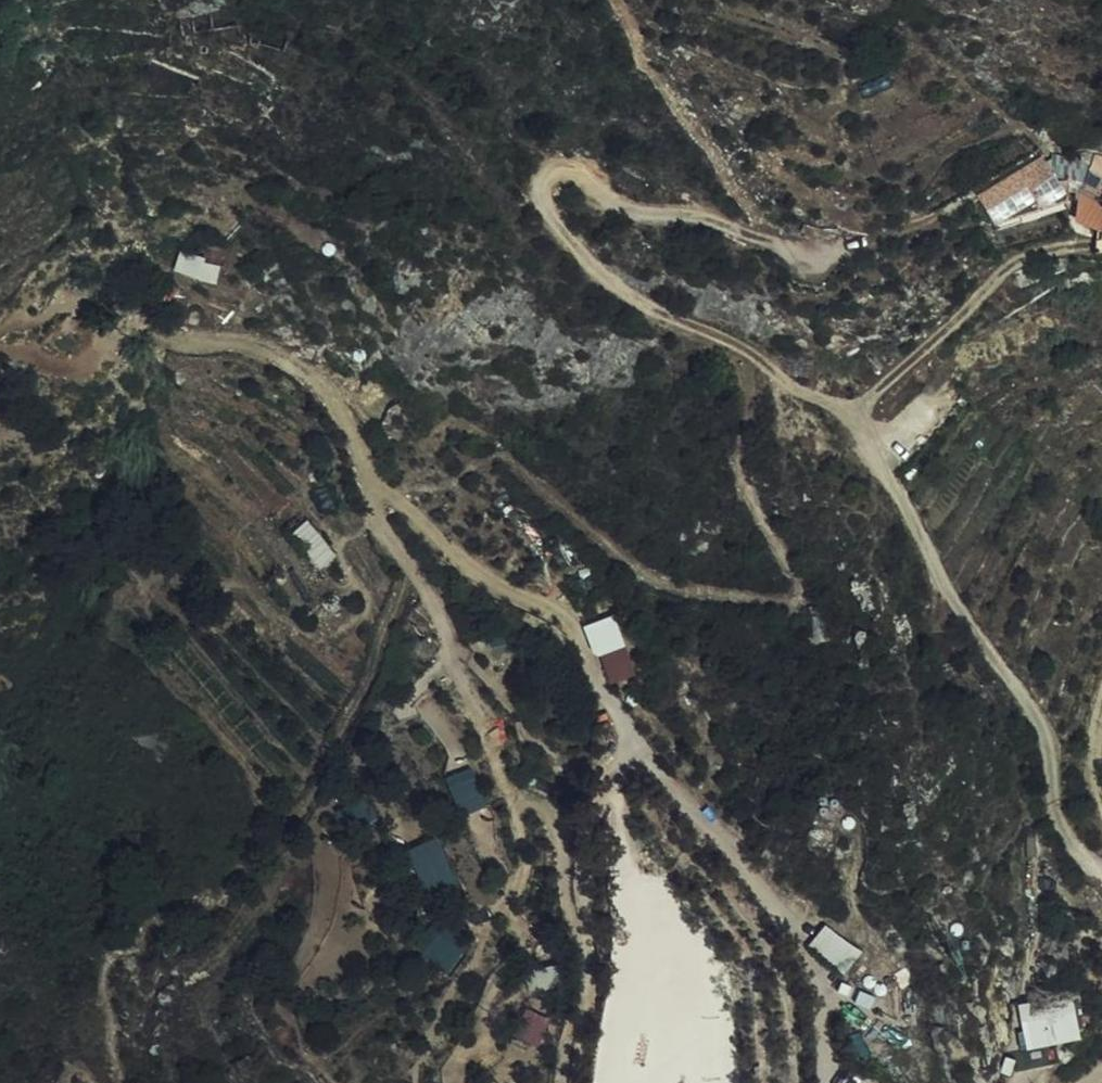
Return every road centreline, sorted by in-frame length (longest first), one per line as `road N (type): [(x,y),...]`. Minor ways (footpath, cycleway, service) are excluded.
road 1 (track): [(1101,869),(1070,837),(1047,735),(955,606),(871,450),(834,405),(764,366)]
road 2 (track): [(809,255),(714,224),(640,218),(604,199),(574,169),(550,170),(542,187),(548,217),(624,293),(722,337),(764,366)]
road 3 (track): [(682,799),(621,740),(566,616),(469,565),(393,497)]
road 4 (track): [(682,799),(754,877),(804,954),(830,1082)]

